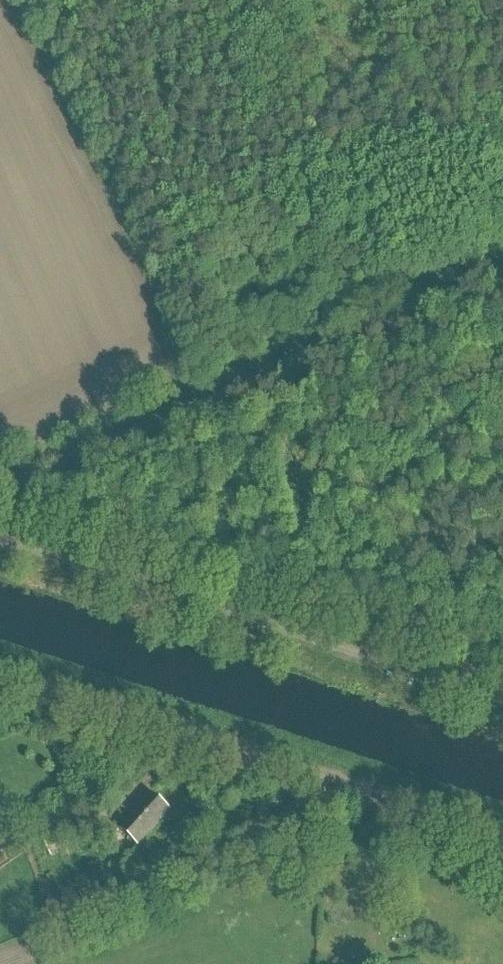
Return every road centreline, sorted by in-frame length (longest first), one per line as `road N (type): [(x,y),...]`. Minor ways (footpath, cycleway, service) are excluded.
road 1 (unclassified): [(502,703),(0,540)]
road 2 (tertiary): [(502,842),(0,680)]

